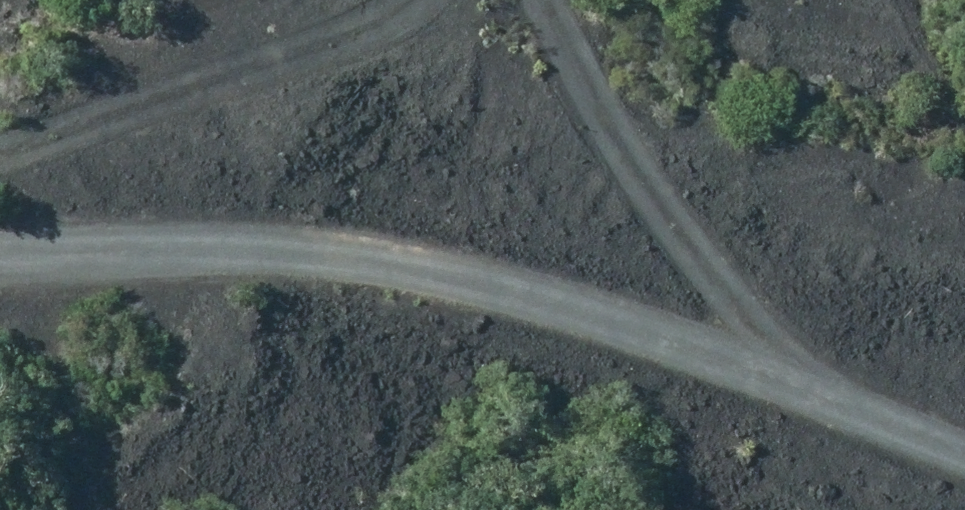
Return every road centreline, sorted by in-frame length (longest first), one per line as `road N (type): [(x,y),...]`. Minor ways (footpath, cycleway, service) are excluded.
road 1 (track): [(964,448),(778,373),(514,286),(263,247),(0,243)]
road 2 (track): [(515,0),(778,373)]
road 3 (track): [(381,0),(202,89),(0,154)]

